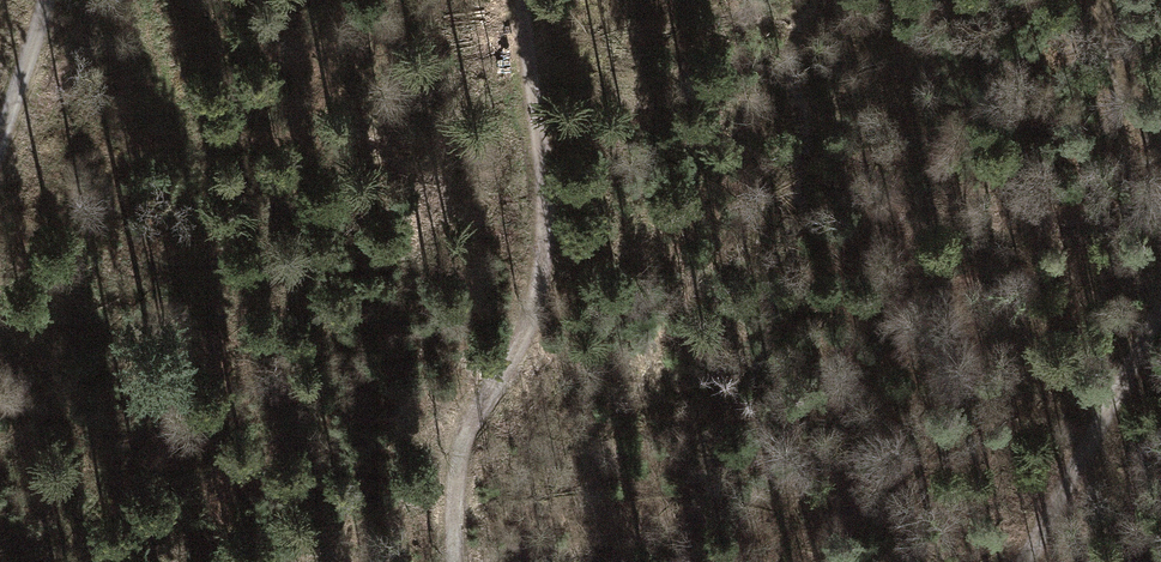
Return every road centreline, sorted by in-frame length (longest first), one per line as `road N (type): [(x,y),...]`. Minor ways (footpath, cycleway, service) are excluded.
road 1 (track): [(523,0),(545,265),(527,346),(481,400),(452,477),(457,561)]
road 2 (track): [(1021,561),(1088,456),(1160,312)]
road 3 (track): [(1160,153),(1124,108),(1111,0)]
road 4 (track): [(0,133),(50,0)]

